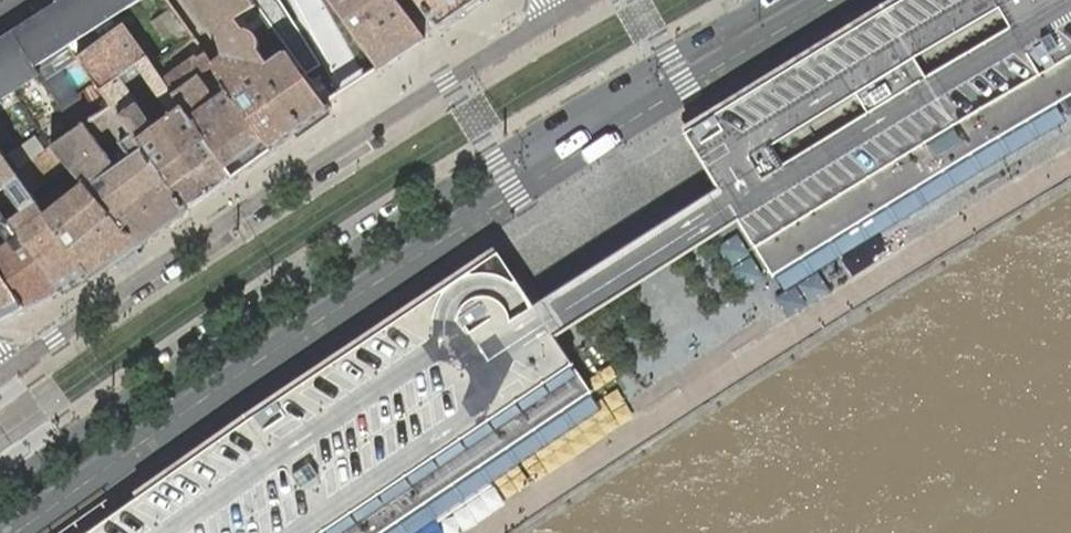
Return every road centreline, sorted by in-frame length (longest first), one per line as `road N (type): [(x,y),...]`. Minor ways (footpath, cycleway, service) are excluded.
road 1 (secondary): [(4,532),(609,124),(819,0)]
road 2 (secondary): [(769,0),(493,158),(0,494)]
road 3 (residential): [(561,13),(378,122),(3,378)]

